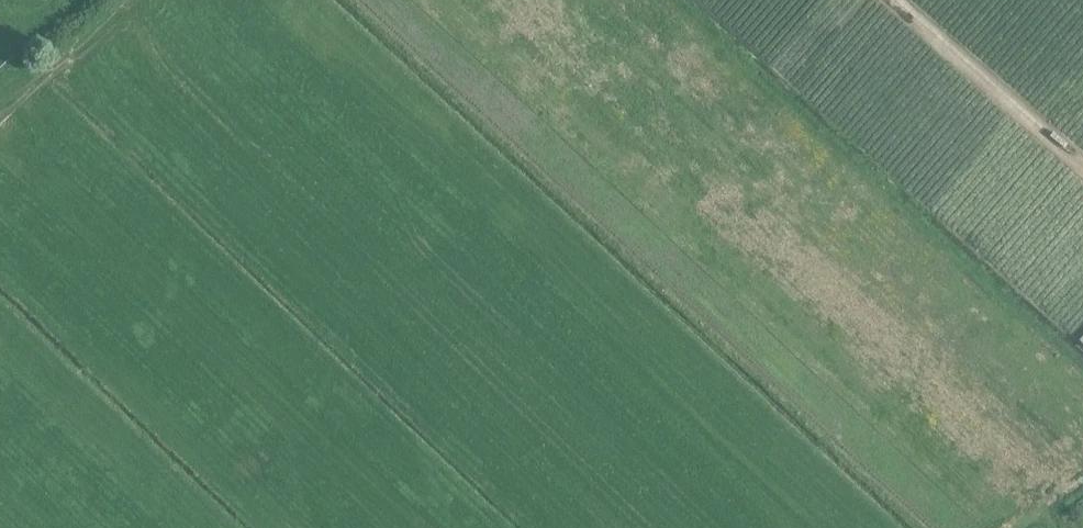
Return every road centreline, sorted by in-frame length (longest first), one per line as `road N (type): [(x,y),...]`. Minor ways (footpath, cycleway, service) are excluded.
road 1 (track): [(895,0),(1082,167)]

